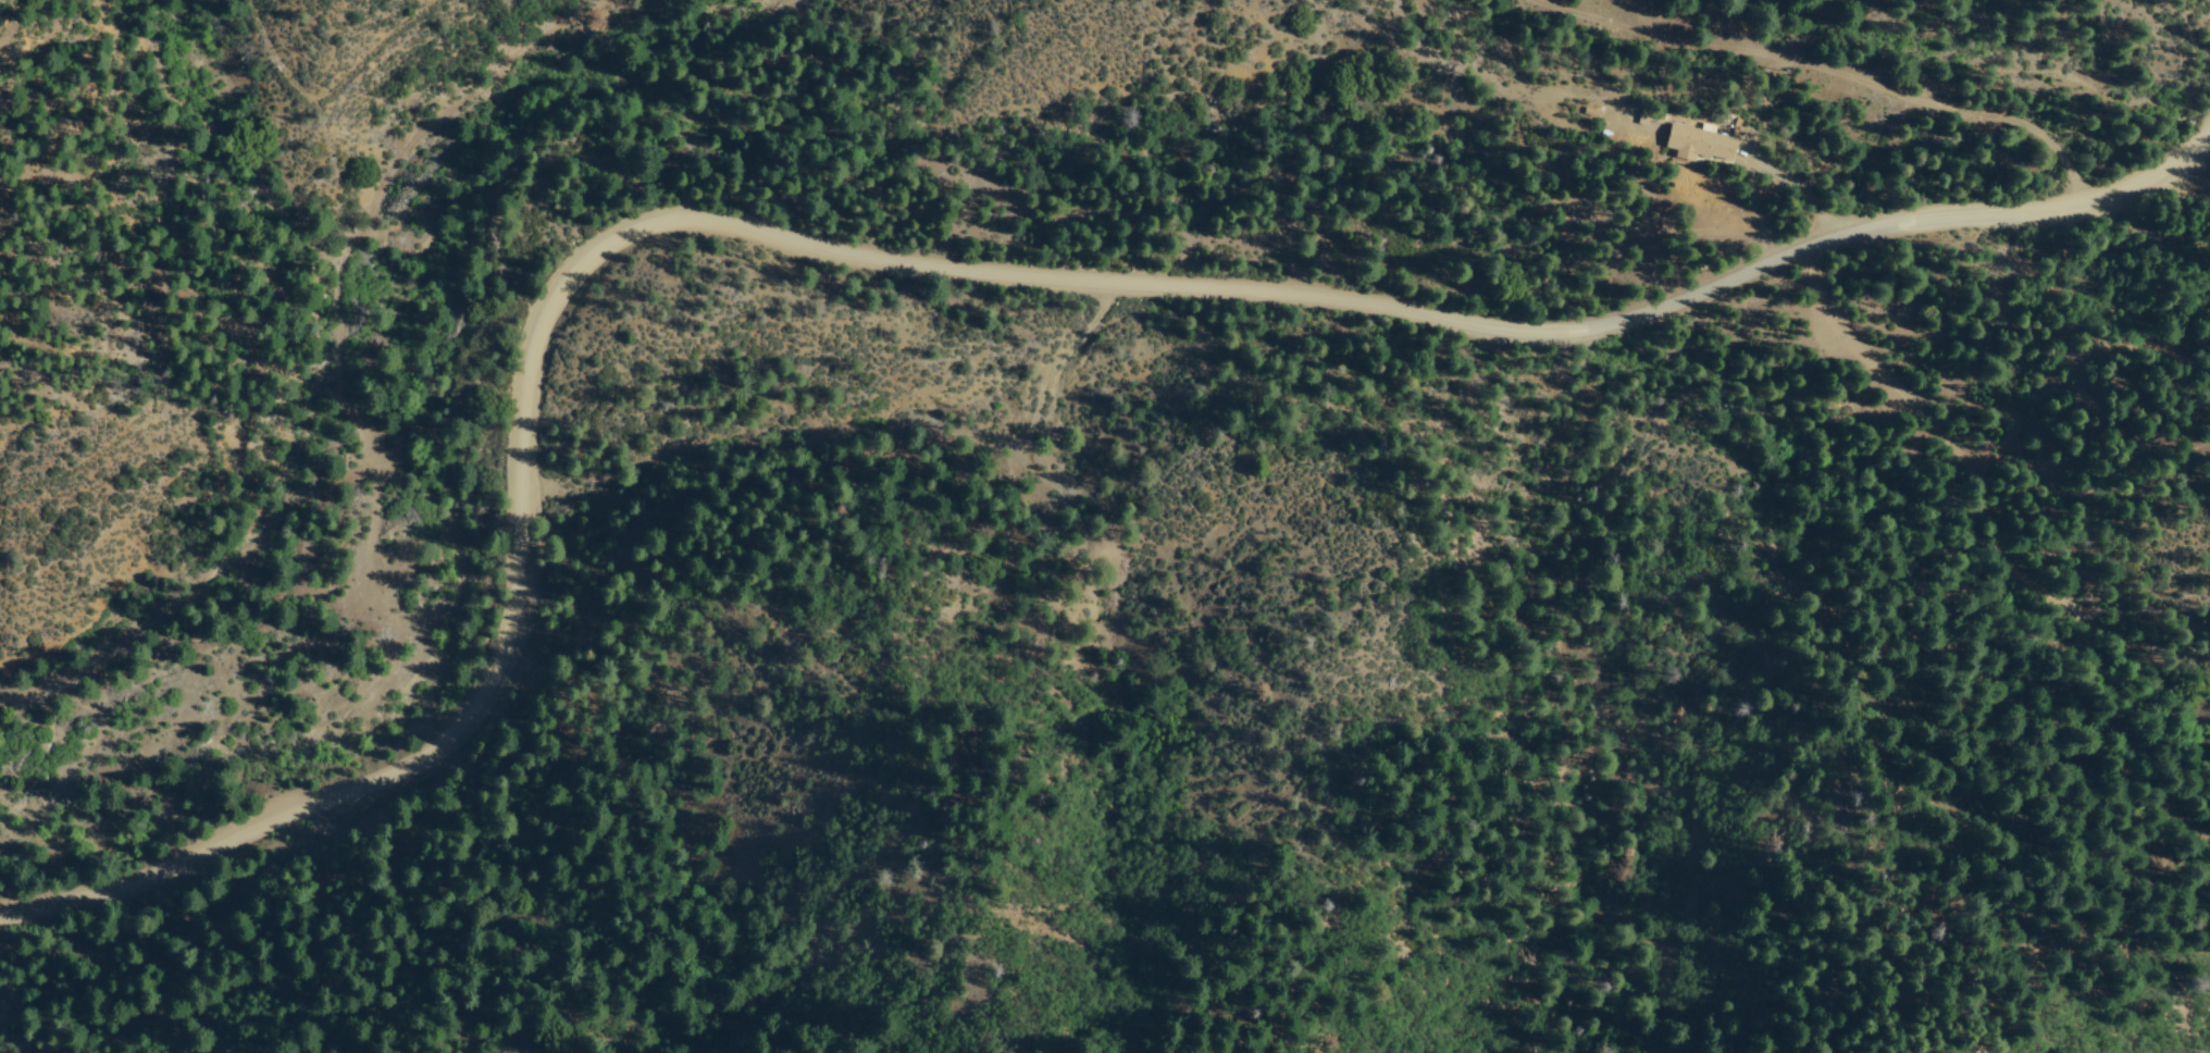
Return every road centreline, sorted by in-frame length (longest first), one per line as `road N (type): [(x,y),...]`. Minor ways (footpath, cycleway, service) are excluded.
road 1 (tertiary): [(2209,127),(2119,201),(2063,221),(1908,228),(1611,333),(1555,340),(1269,299),(901,270),(781,249),(703,225),(622,240),(561,289),(527,355),(508,623),(495,684),(460,740),(409,777),(269,827),(104,901),(0,925)]
road 2 (track): [(1785,269),(1959,455),(2139,678),(2209,741)]

